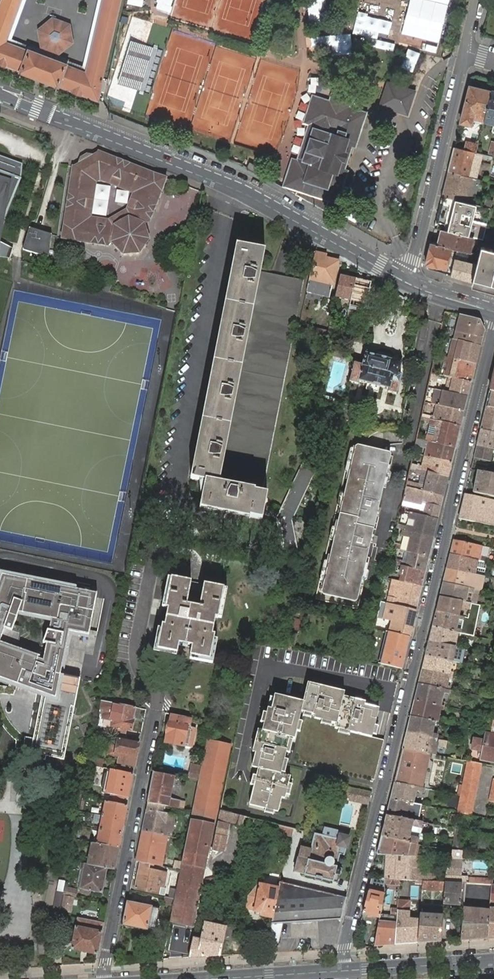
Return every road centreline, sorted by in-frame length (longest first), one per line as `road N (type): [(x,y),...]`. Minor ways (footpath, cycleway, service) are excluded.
road 1 (residential): [(493,334),(342,947),(343,971)]
road 2 (tertiary): [(0,95),(226,182),(404,279)]
road 3 (residential): [(152,566),(137,653),(157,704),(106,978)]
road 4 (residential): [(468,50),(404,279)]
road 5 (secondary): [(493,961),(343,971)]

